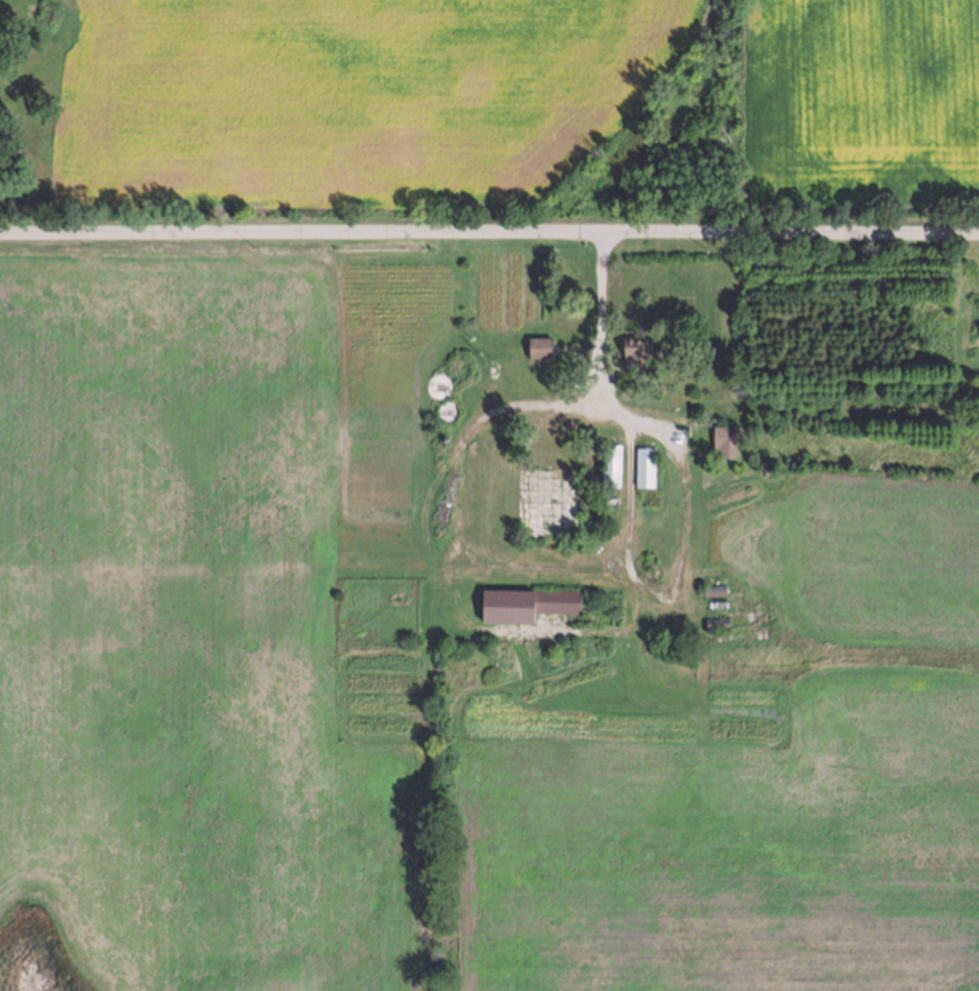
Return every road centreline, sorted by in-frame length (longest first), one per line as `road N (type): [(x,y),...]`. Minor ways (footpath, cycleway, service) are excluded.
road 1 (residential): [(0,230),(978,232)]

